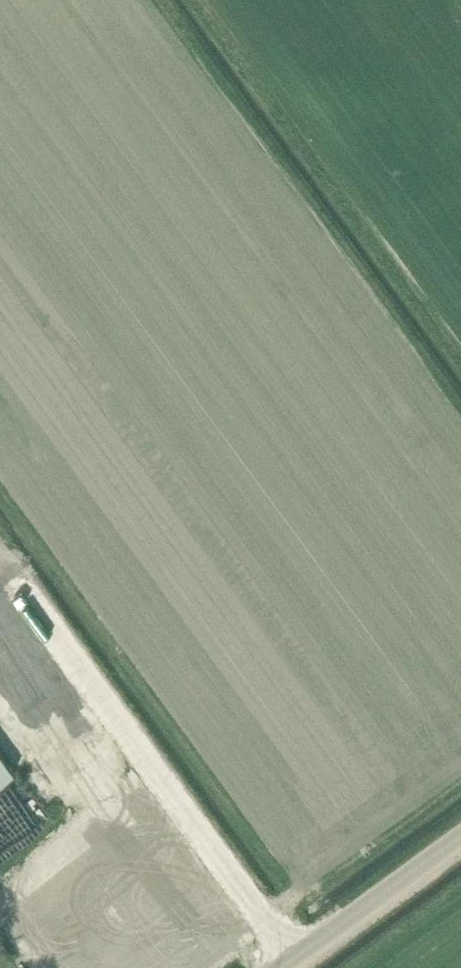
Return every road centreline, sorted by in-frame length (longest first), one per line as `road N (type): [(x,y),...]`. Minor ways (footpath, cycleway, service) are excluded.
road 1 (unclassified): [(281,967),(460,836)]

